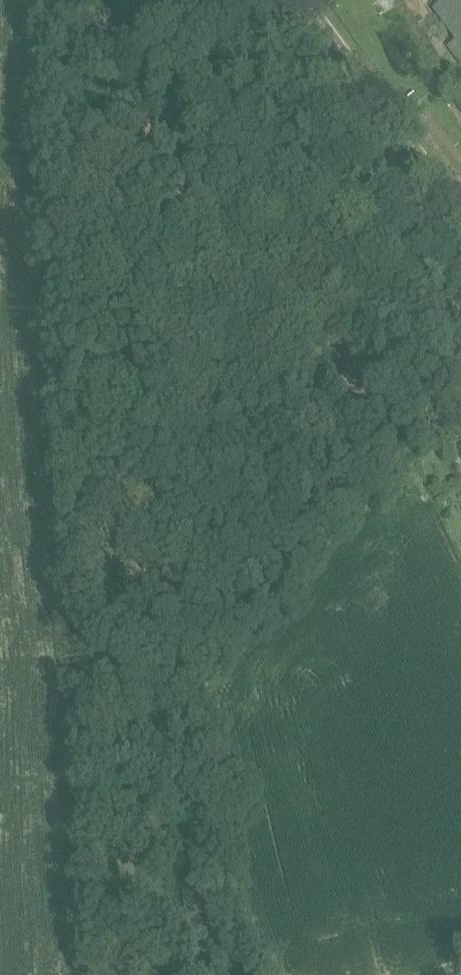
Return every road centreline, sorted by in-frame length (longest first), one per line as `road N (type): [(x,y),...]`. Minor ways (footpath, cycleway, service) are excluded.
road 1 (tertiary): [(460,212),(301,0)]

